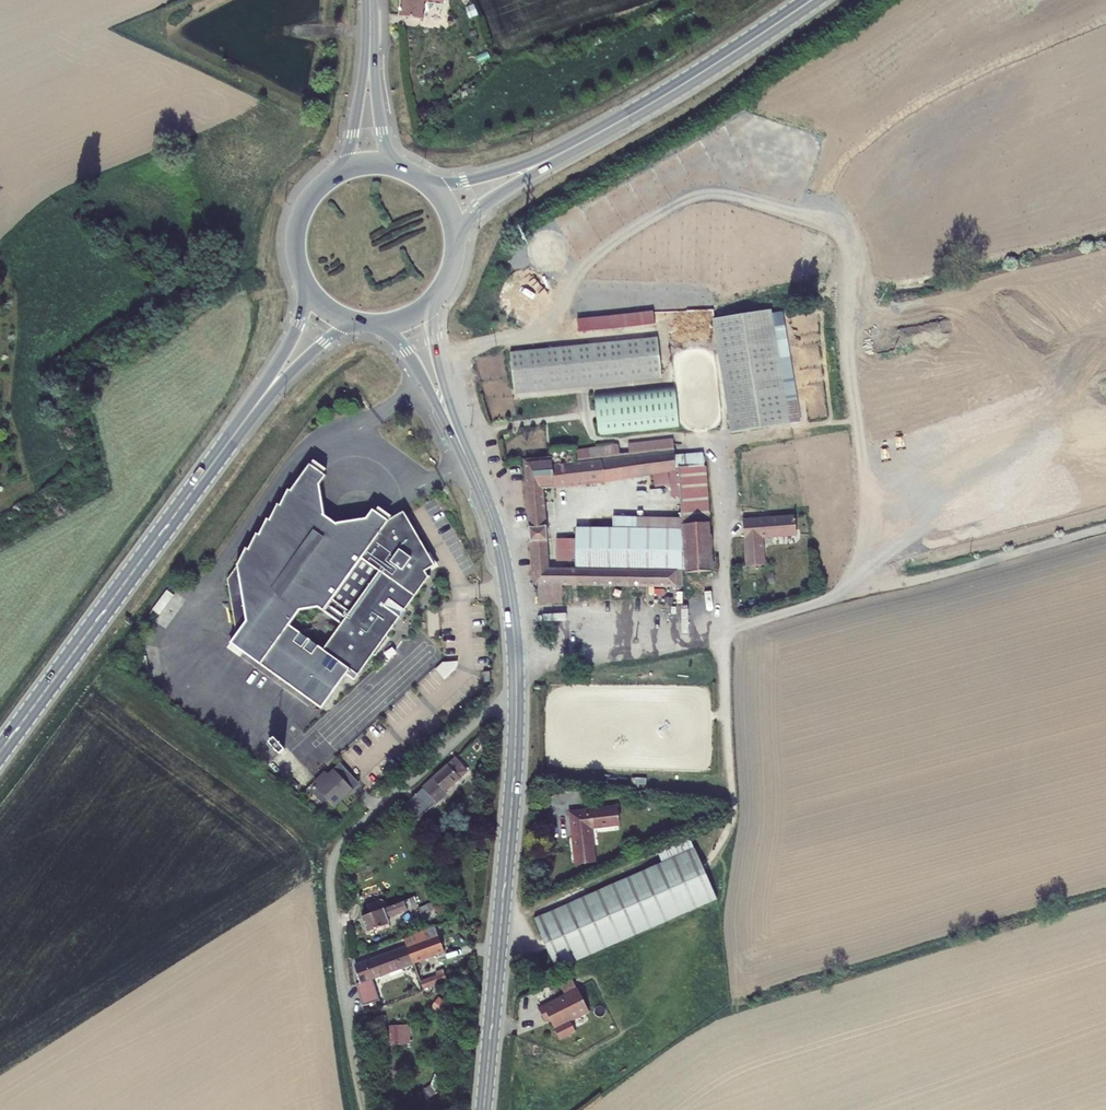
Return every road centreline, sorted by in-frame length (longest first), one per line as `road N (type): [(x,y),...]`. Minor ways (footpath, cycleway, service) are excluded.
road 1 (secondary): [(465,455),(502,551),(516,683),(484,1109)]
road 2 (track): [(516,666),(665,645),(1105,527)]
road 3 (secondary): [(0,752),(219,456)]
road 4 (track): [(724,629),(733,808),(711,865)]
road 5 (secondary): [(623,120),(811,0)]
road 6 (secondary): [(457,250),(463,227),(484,205),(623,120)]
road 7 (secondary): [(623,120),(515,168),(455,183),(424,180)]
road 8 (secondary): [(304,279),(294,336),(219,456)]
road 9 (secondary): [(219,456),(308,355),(359,323)]
road 10 (tertiary): [(370,16),(352,145),(330,180)]
road 11 (tertiary): [(407,171),(382,137),(370,16)]
road 12 (secondary): [(465,455),(435,347),(439,296)]
road 13 (secondary): [(375,325),(415,364),(465,455)]

